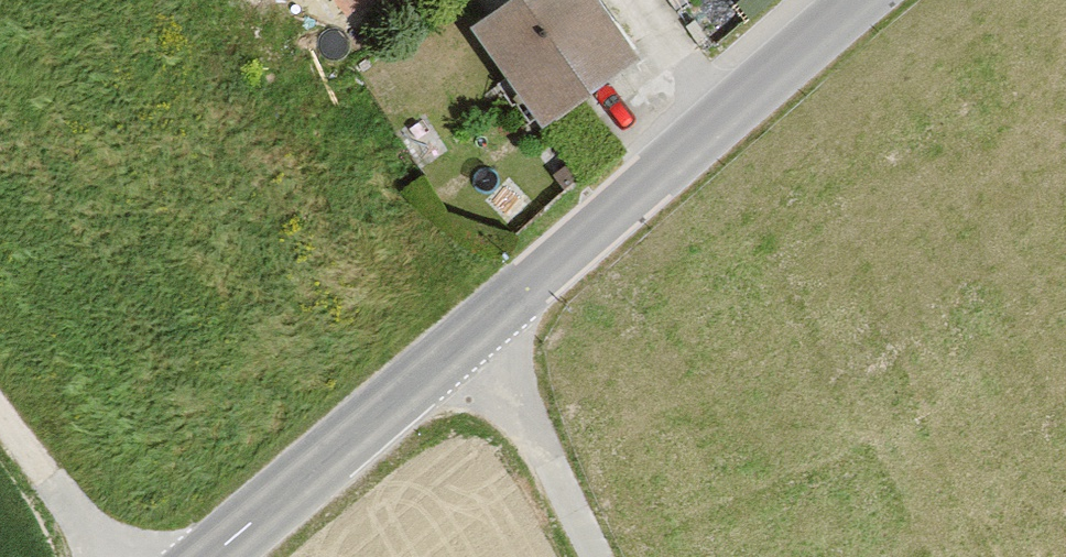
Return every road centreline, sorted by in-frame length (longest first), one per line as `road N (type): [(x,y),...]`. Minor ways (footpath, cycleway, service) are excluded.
road 1 (tertiary): [(203,556),(497,325),(859,0)]
road 2 (track): [(612,556),(497,325)]
road 3 (track): [(0,399),(119,556)]

